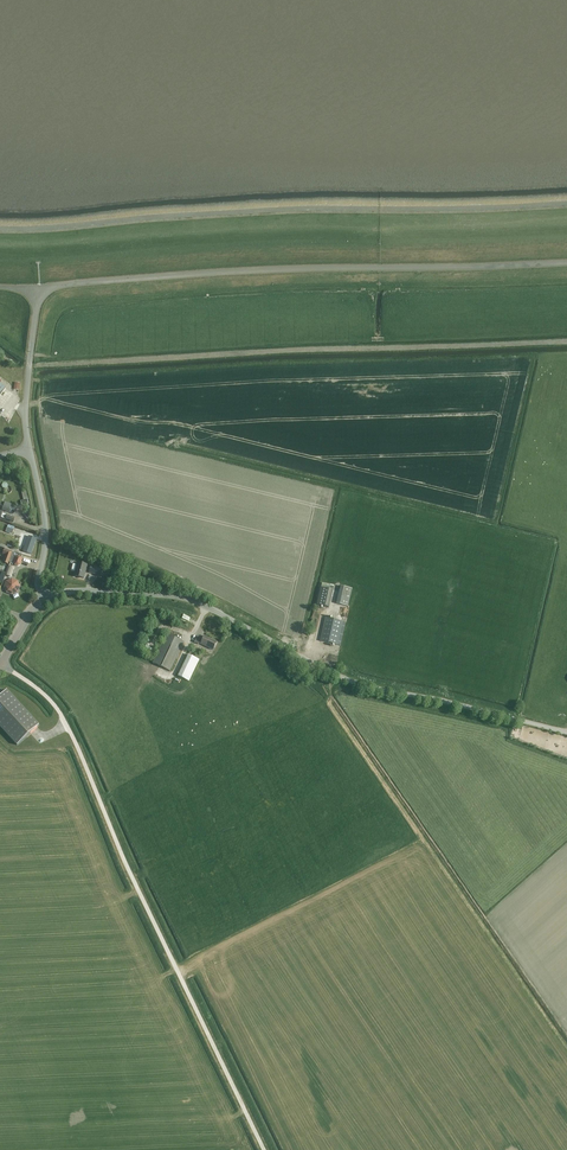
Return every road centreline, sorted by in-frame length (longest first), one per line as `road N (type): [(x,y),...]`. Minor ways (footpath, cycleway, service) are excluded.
road 1 (unclassified): [(269,1149),(132,879),(64,717),(1,662)]
road 2 (unclassified): [(566,732),(351,681),(184,598),(84,591),(44,600)]
road 3 (unclassified): [(40,287),(245,271),(566,263)]
road 4 (unclassified): [(30,449),(25,405),(40,287)]
road 5 (unclassified): [(44,600),(45,513),(30,449)]

